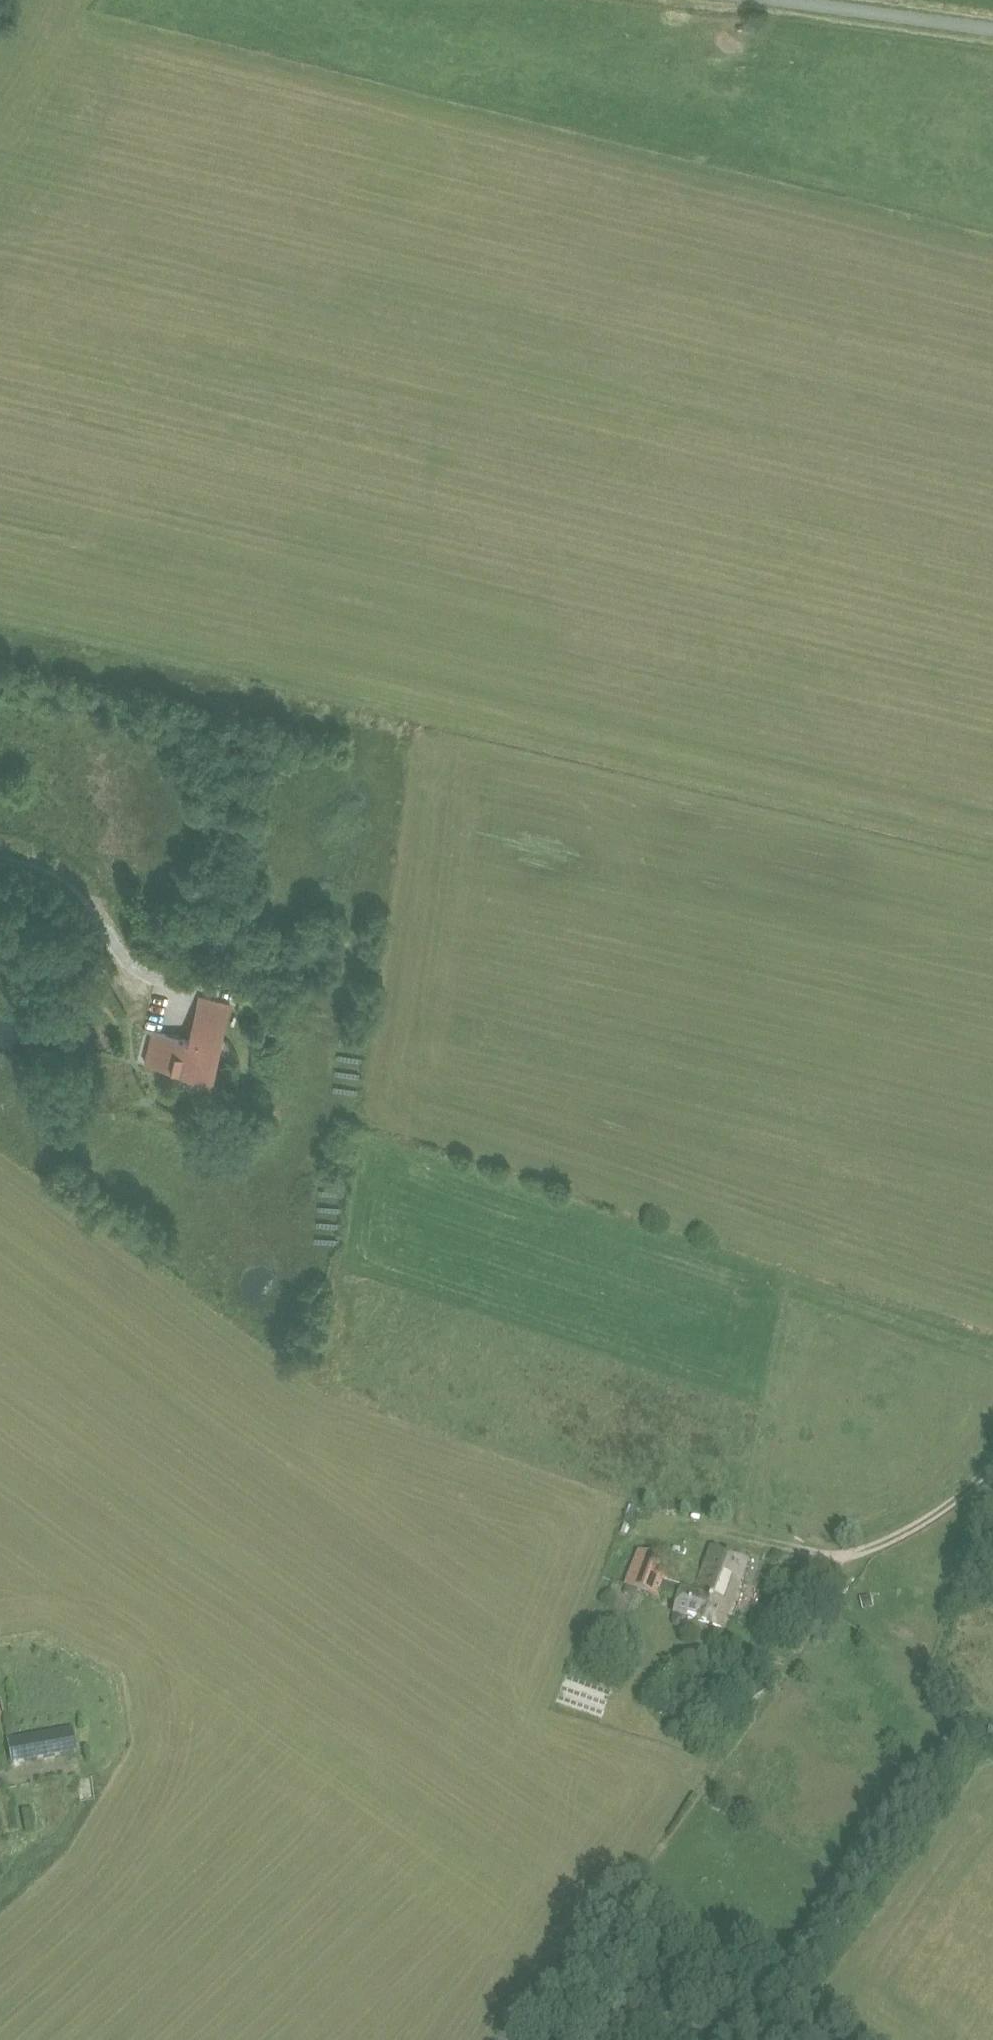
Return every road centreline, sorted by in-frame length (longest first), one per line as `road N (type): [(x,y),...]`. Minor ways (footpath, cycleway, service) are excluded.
road 1 (unclassified): [(992,27),(779,0)]
road 2 (track): [(121,993),(0,917)]

